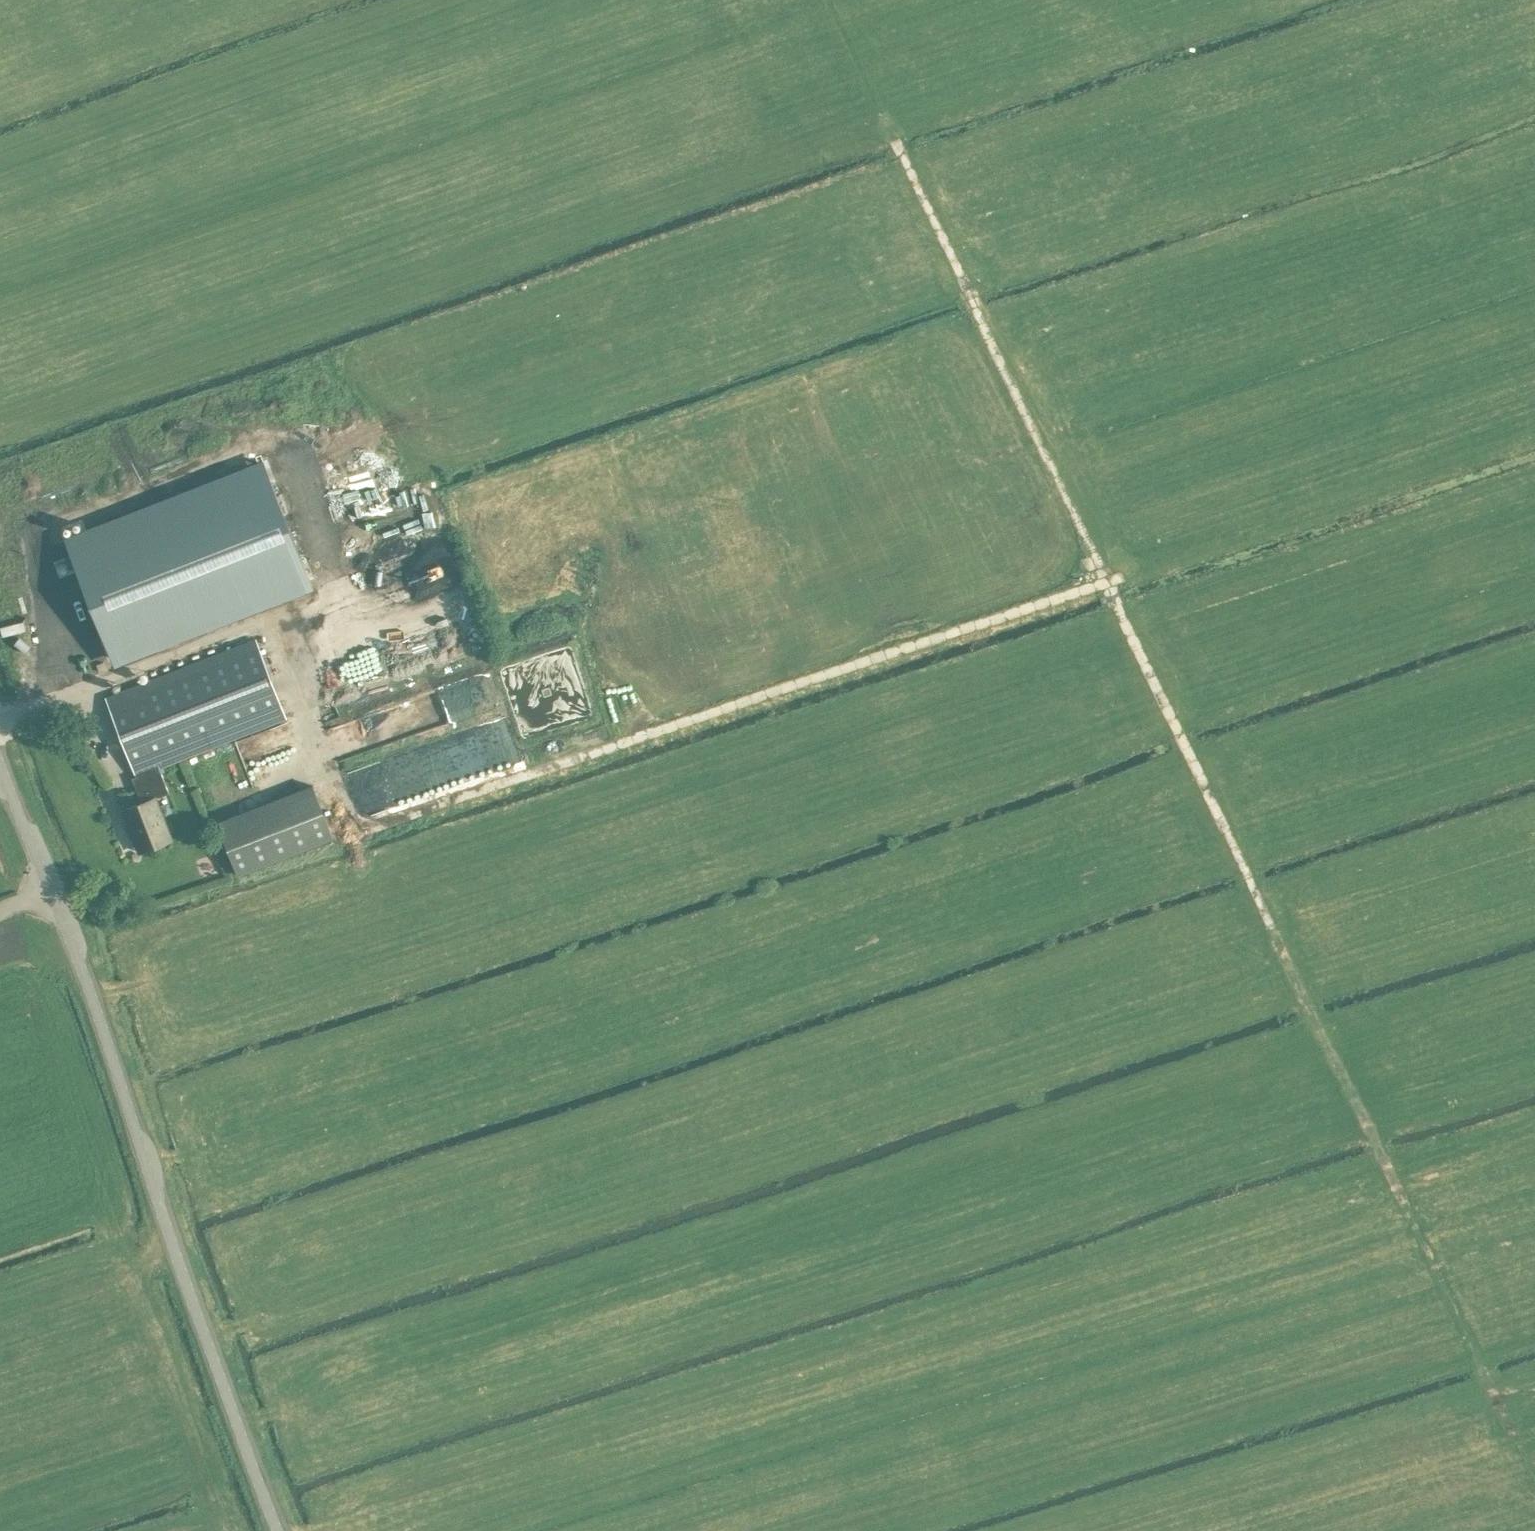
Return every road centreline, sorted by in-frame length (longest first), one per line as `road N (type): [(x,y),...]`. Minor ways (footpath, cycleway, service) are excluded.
road 1 (unclassified): [(281,1530),(0,765)]

